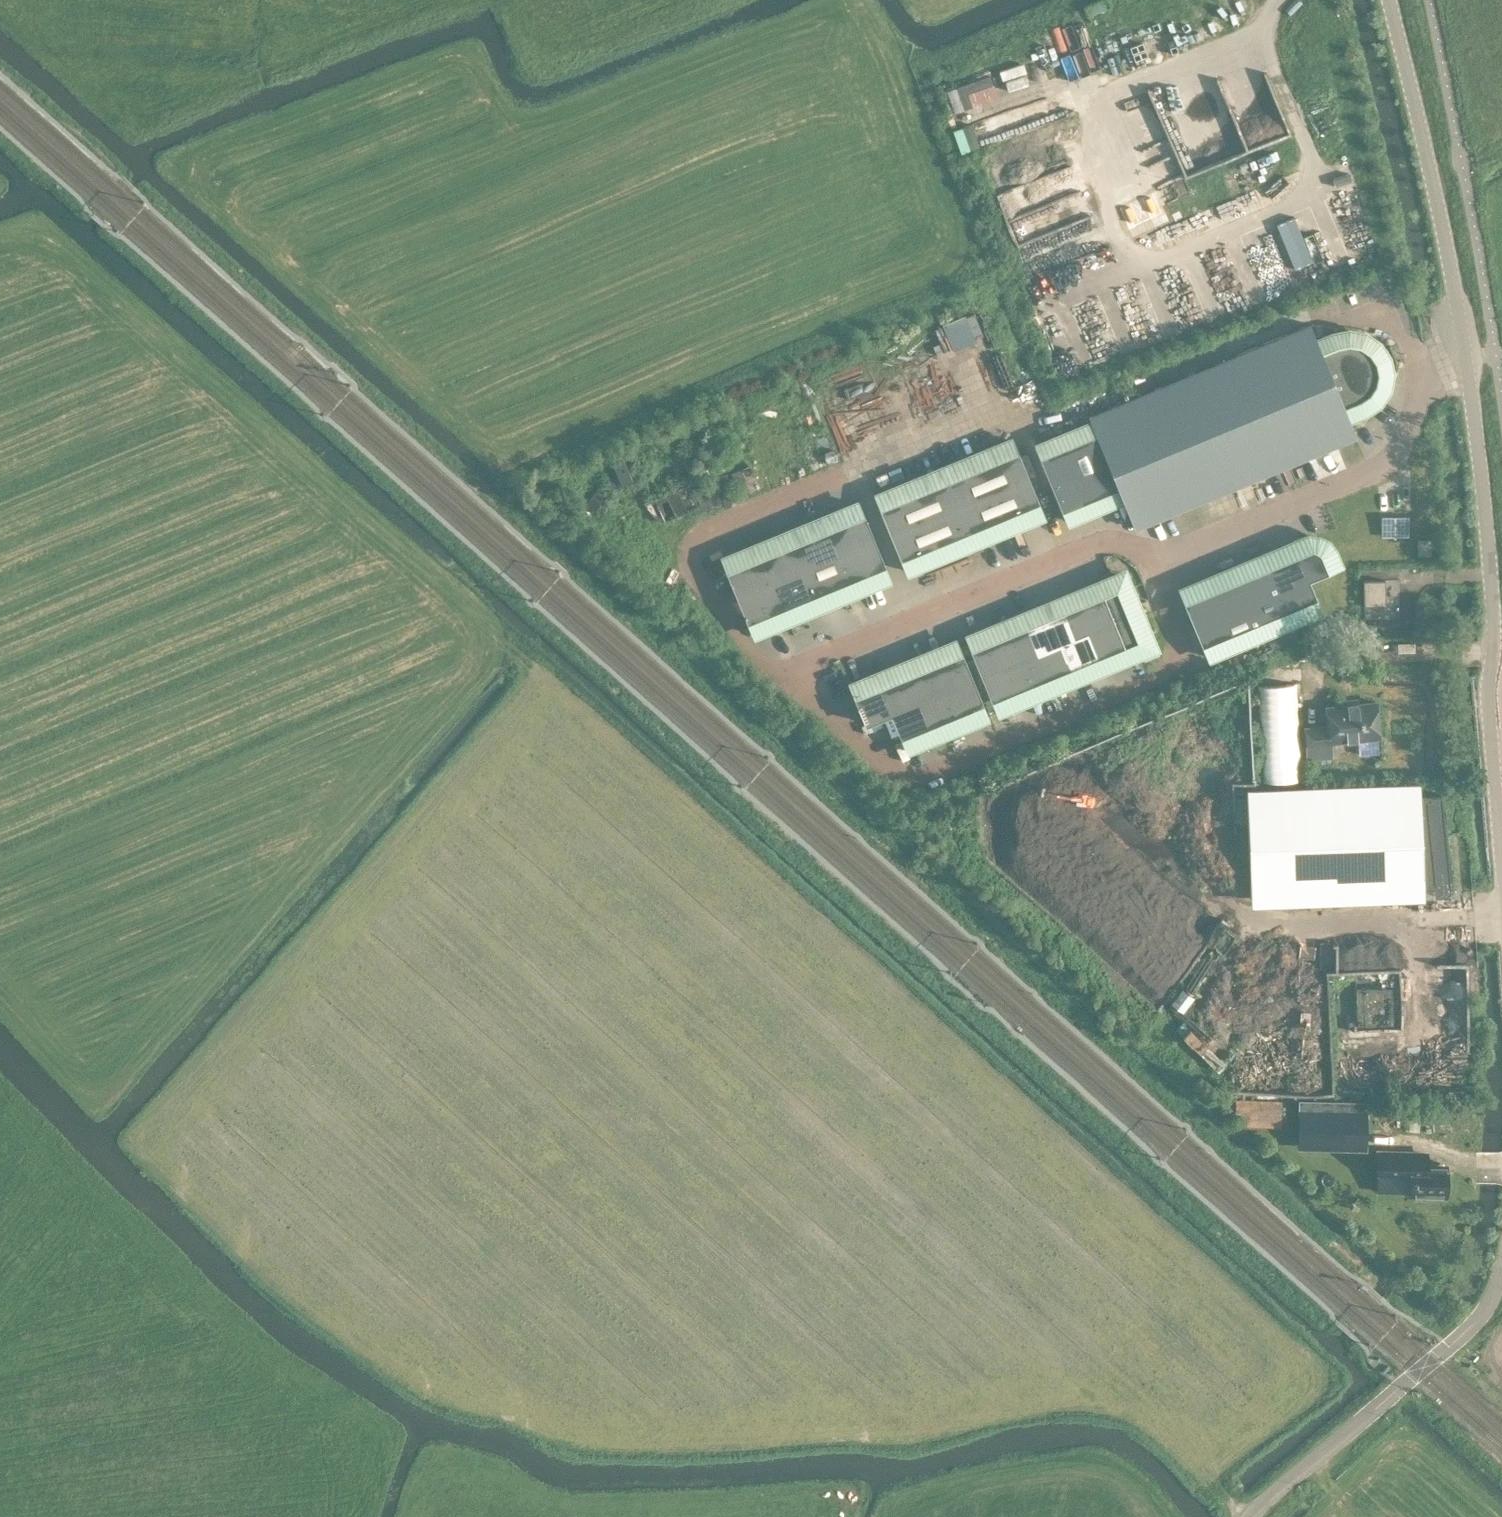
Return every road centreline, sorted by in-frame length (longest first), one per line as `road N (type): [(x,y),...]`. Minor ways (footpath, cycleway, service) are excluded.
road 1 (unclassified): [(1497,819),(1488,681),(1494,612),(1473,417),(1389,0)]
road 2 (unclassified): [(1254,1516),(1479,1320),(1501,1263)]

